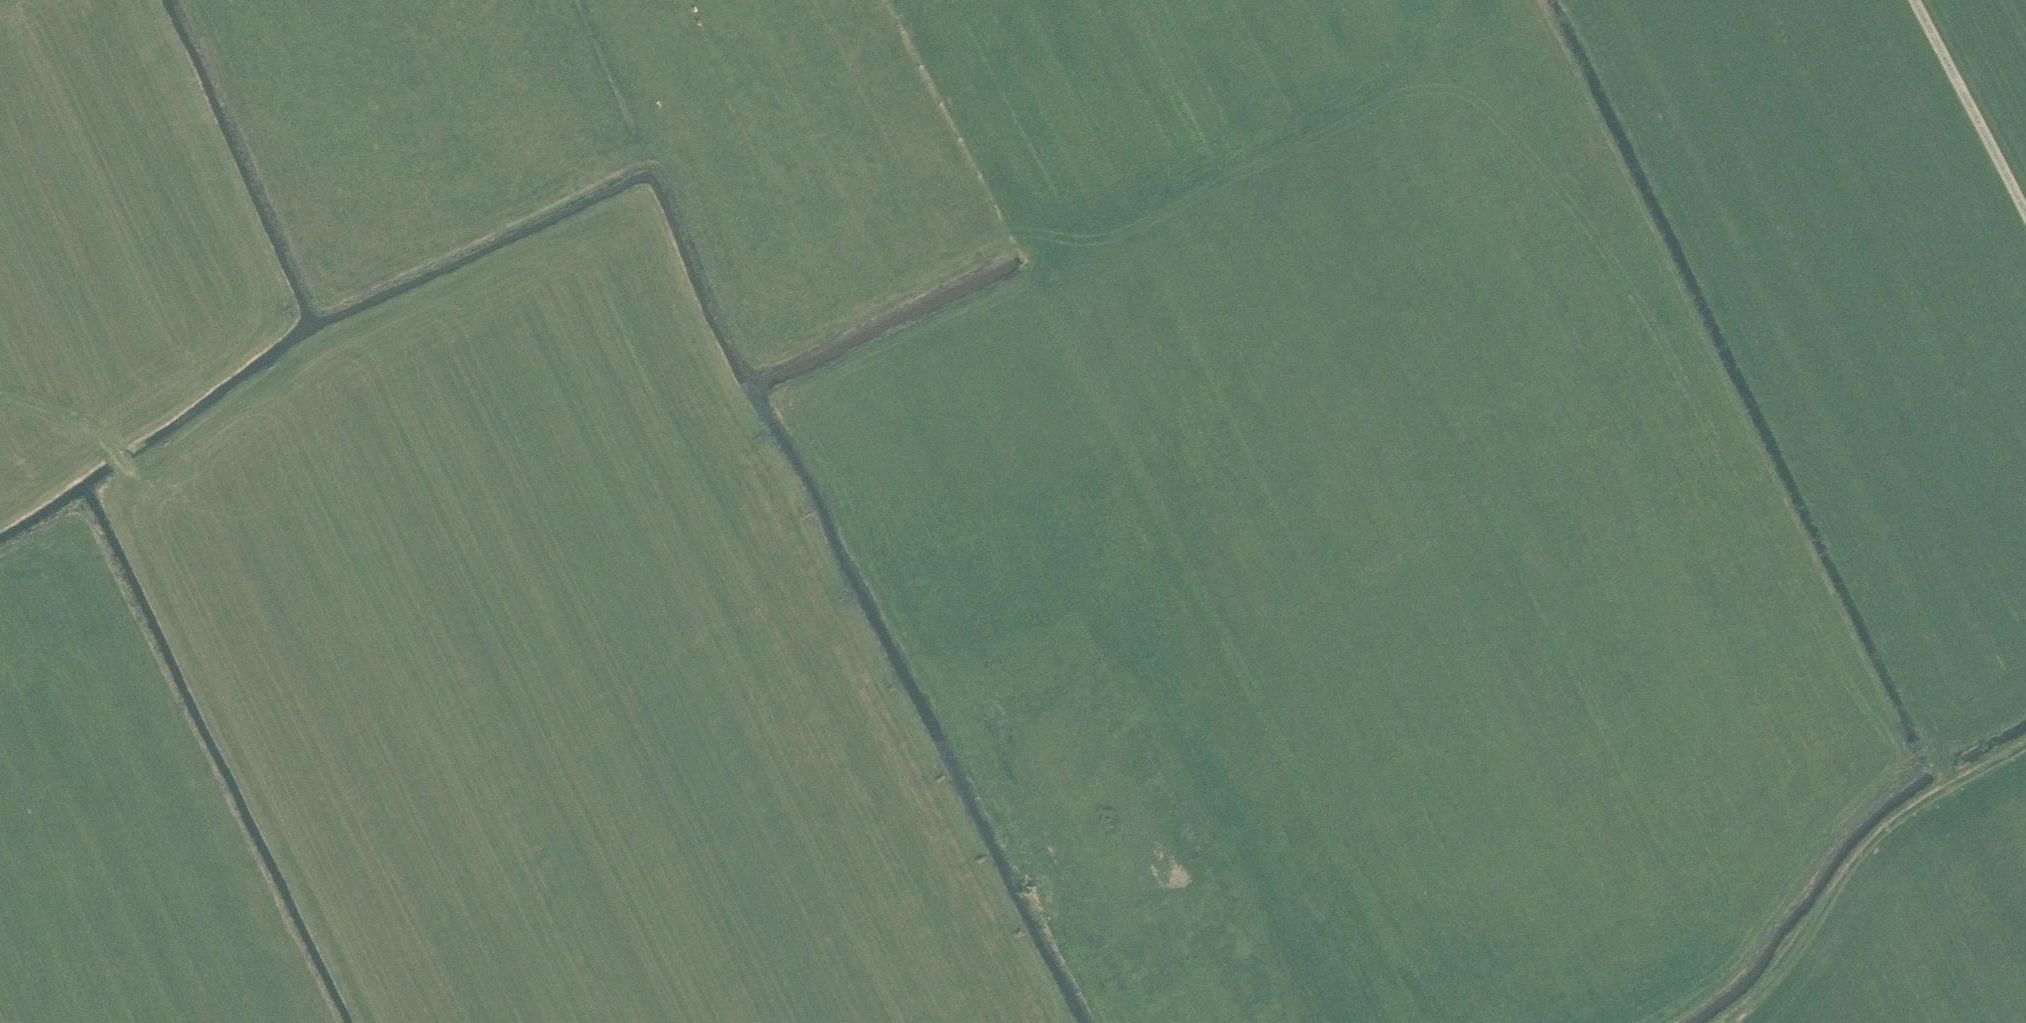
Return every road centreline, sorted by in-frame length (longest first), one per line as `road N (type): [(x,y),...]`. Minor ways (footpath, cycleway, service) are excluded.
road 1 (track): [(1917,0),(2025,209)]

